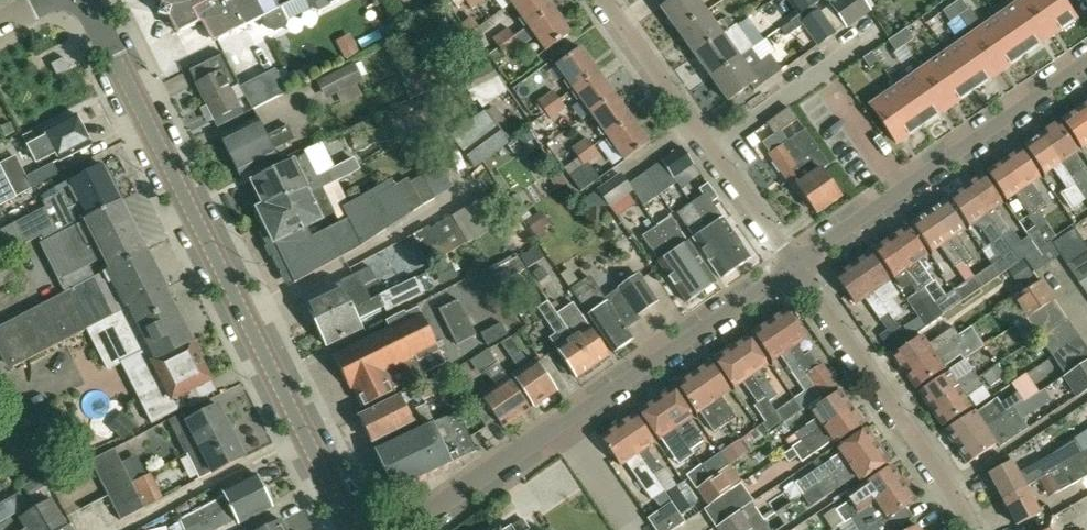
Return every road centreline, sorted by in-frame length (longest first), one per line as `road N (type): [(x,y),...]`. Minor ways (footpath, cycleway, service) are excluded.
road 1 (secondary): [(352,529),(85,0)]
road 2 (residential): [(1086,60),(796,268)]
road 3 (residential): [(796,268),(607,0)]
road 4 (residential): [(972,529),(796,268)]
road 5 (residential): [(573,416),(796,268)]
road 6 (residential): [(573,416),(404,529)]

